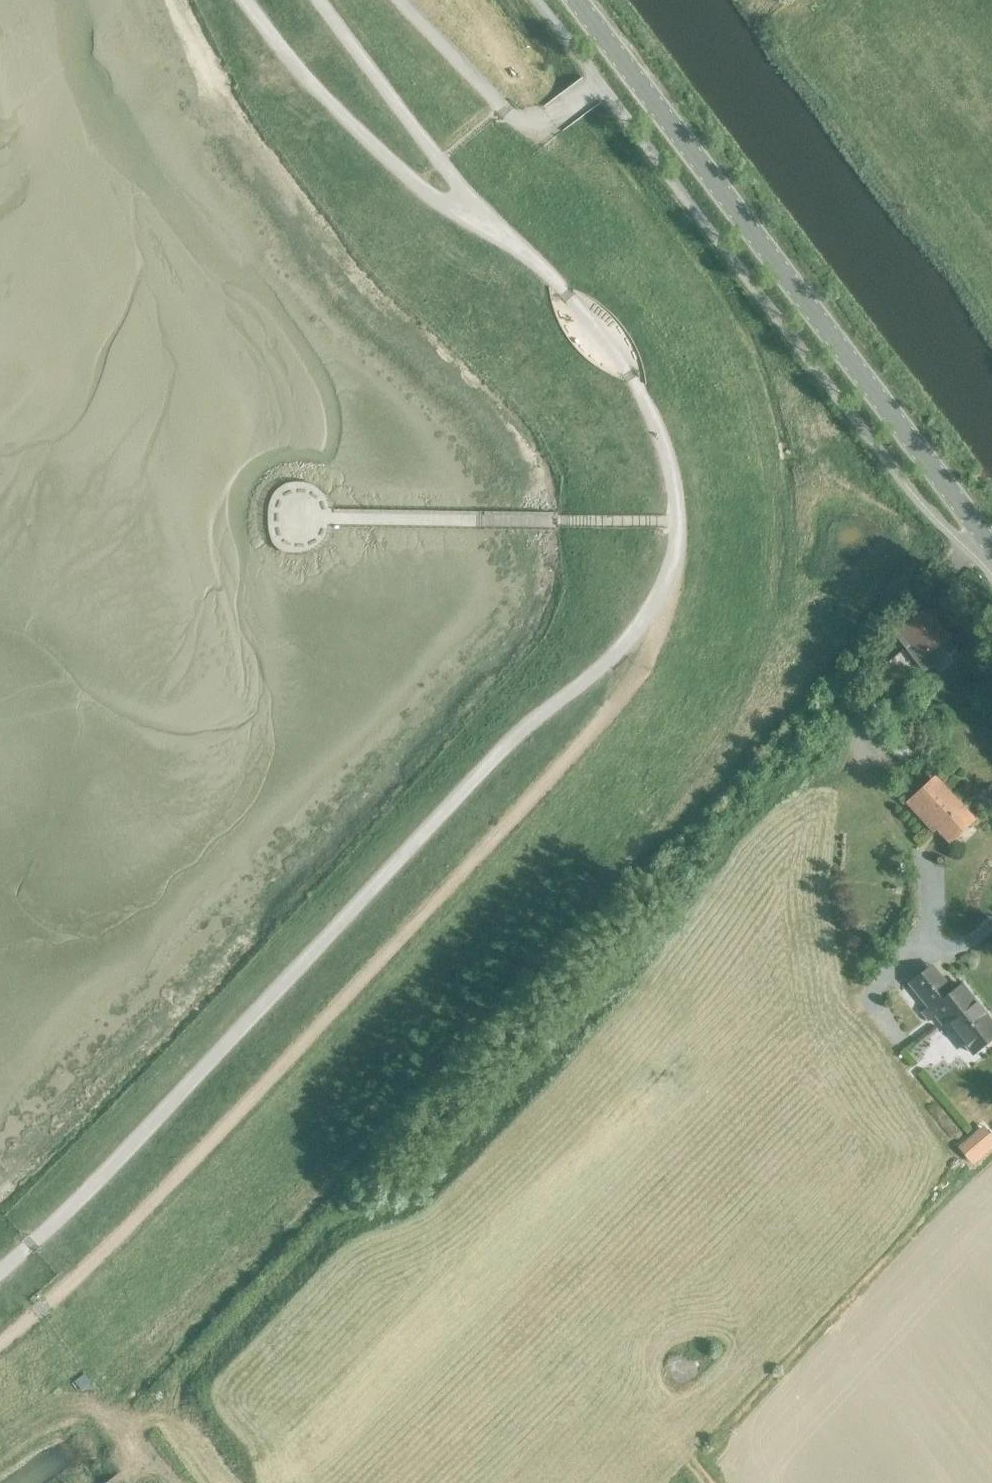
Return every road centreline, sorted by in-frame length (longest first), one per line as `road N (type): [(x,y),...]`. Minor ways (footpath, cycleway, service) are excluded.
road 1 (tertiary): [(991,546),(577,0)]

